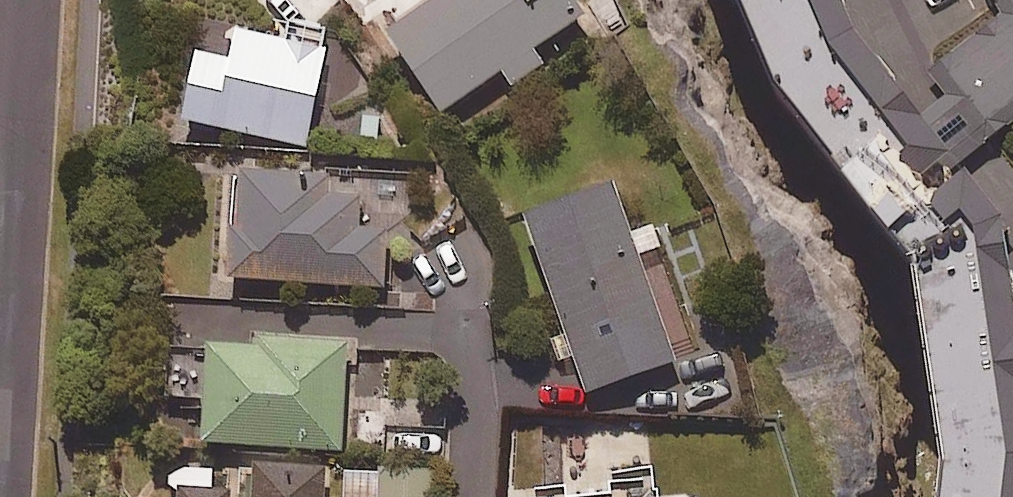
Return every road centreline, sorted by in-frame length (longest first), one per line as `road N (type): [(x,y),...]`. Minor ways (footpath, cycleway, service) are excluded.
road 1 (residential): [(25,0),(0,427)]

